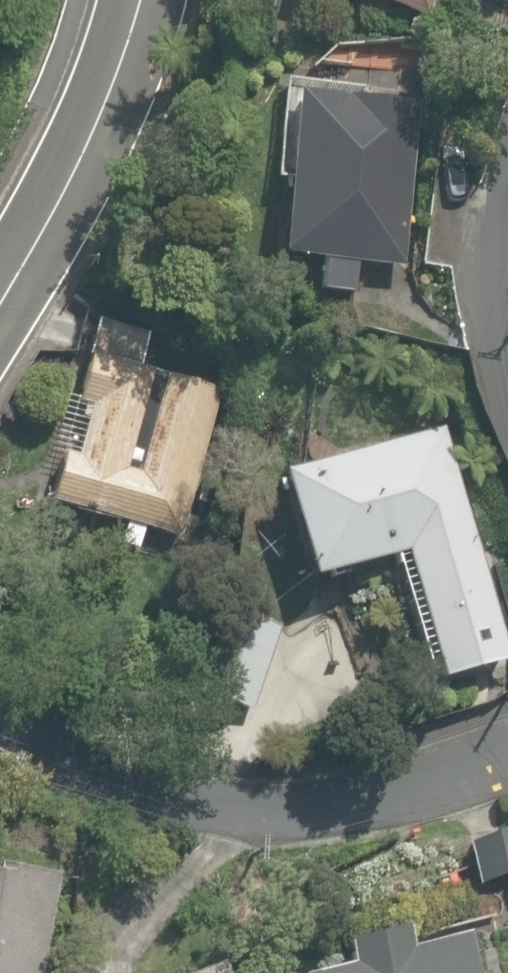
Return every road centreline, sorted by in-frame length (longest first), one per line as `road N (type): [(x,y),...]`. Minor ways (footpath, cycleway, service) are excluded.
road 1 (residential): [(0,733),(225,784),(409,748),(507,719)]
road 2 (secondary): [(120,0),(0,252)]
road 3 (residential): [(507,358),(493,299),(507,176)]

